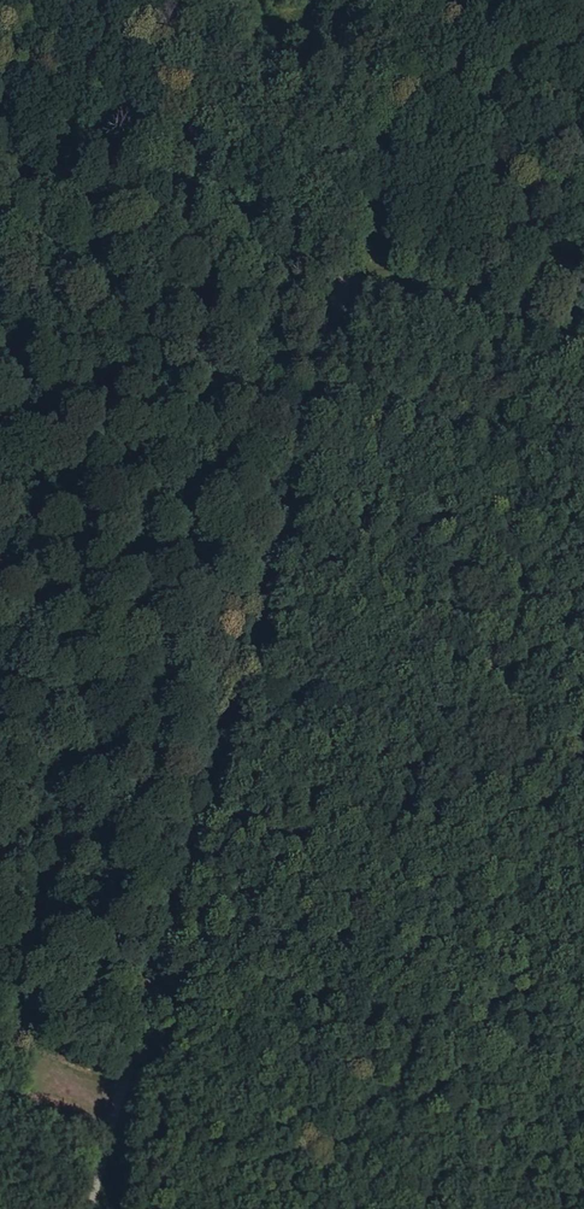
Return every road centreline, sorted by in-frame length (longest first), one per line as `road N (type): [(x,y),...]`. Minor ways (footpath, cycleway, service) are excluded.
road 1 (track): [(90,1208),(344,282)]
road 2 (track): [(0,184),(583,349)]
road 3 (track): [(583,1206),(0,1055)]
road 4 (track): [(447,0),(344,282)]

